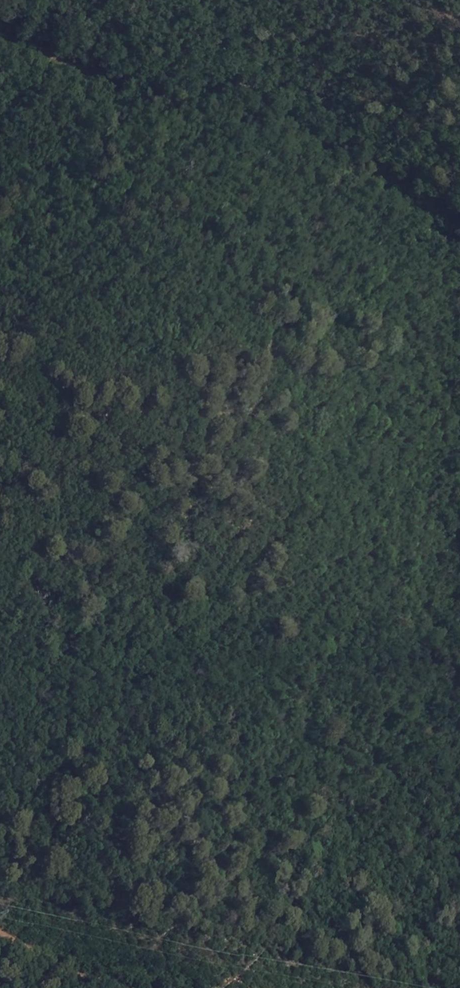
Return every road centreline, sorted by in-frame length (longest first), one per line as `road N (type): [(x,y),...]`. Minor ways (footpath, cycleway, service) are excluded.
road 1 (track): [(0,931),(124,987)]

